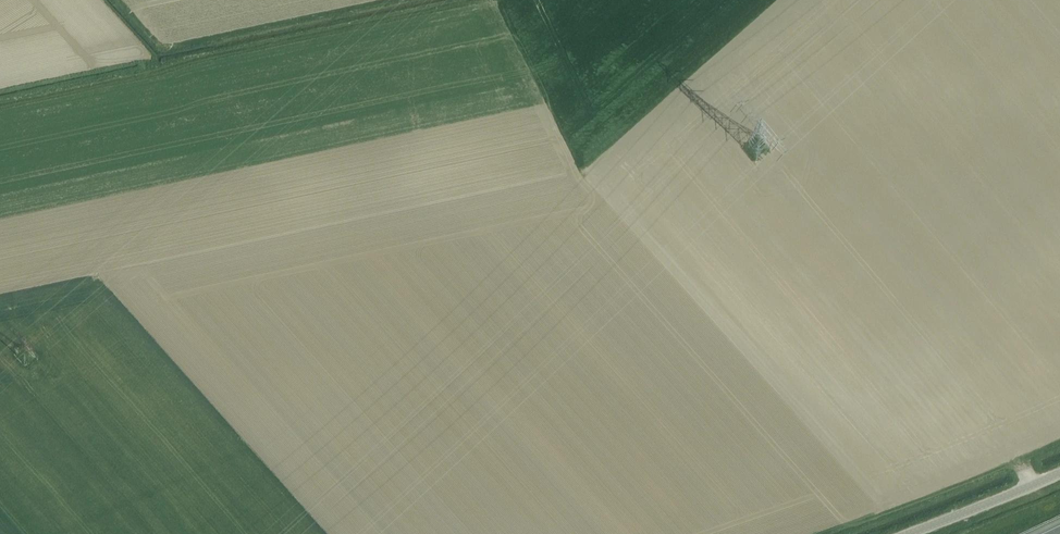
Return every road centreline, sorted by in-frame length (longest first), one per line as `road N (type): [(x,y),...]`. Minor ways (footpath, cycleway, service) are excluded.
road 1 (unclassified): [(910,533),(1059,474)]

